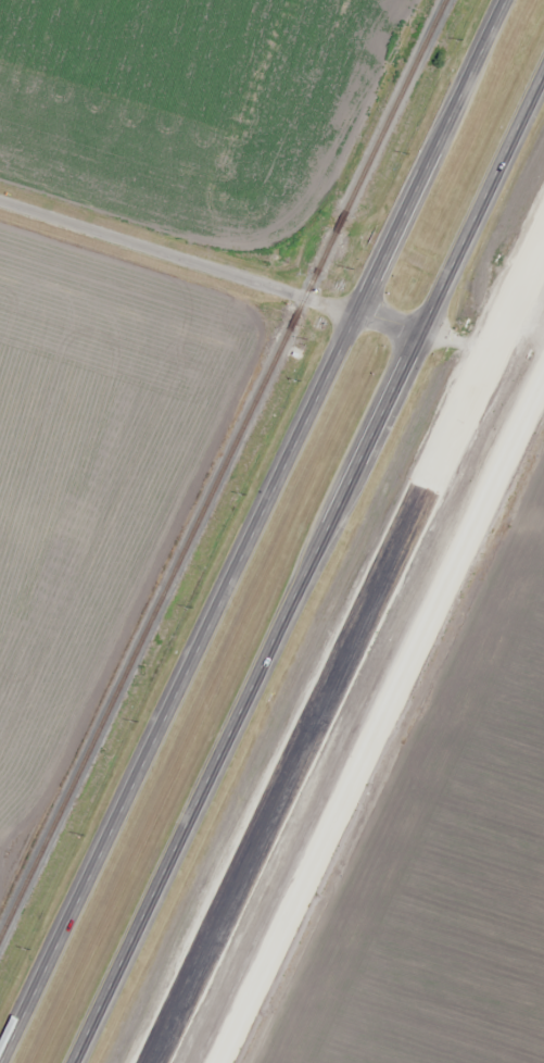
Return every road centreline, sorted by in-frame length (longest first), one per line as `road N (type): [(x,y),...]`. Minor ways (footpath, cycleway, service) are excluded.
road 1 (motorway): [(543,71),(73,1062)]
road 2 (motorway): [(149,1062),(504,311)]
road 3 (tertiary): [(356,315),(290,472),(5,1062)]
road 4 (tertiary): [(219,1062),(543,370)]
road 5 (tertiary): [(356,315),(0,197)]
road 6 (tertiary): [(508,0),(356,315)]

